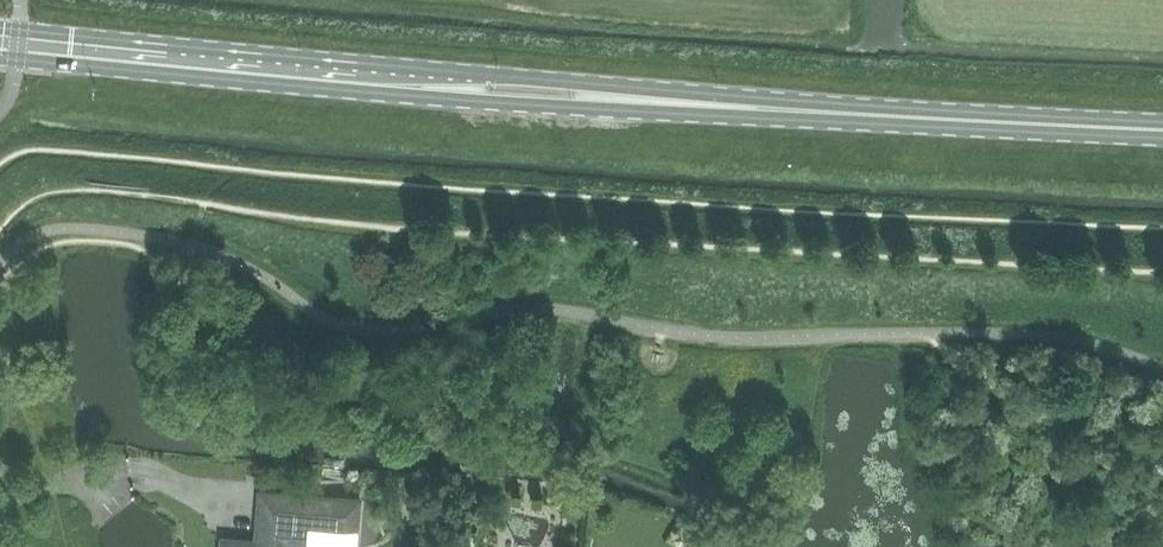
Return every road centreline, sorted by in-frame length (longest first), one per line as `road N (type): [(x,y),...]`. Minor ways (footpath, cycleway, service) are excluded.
road 1 (secondary): [(1162,129),(583,95),(0,43)]

